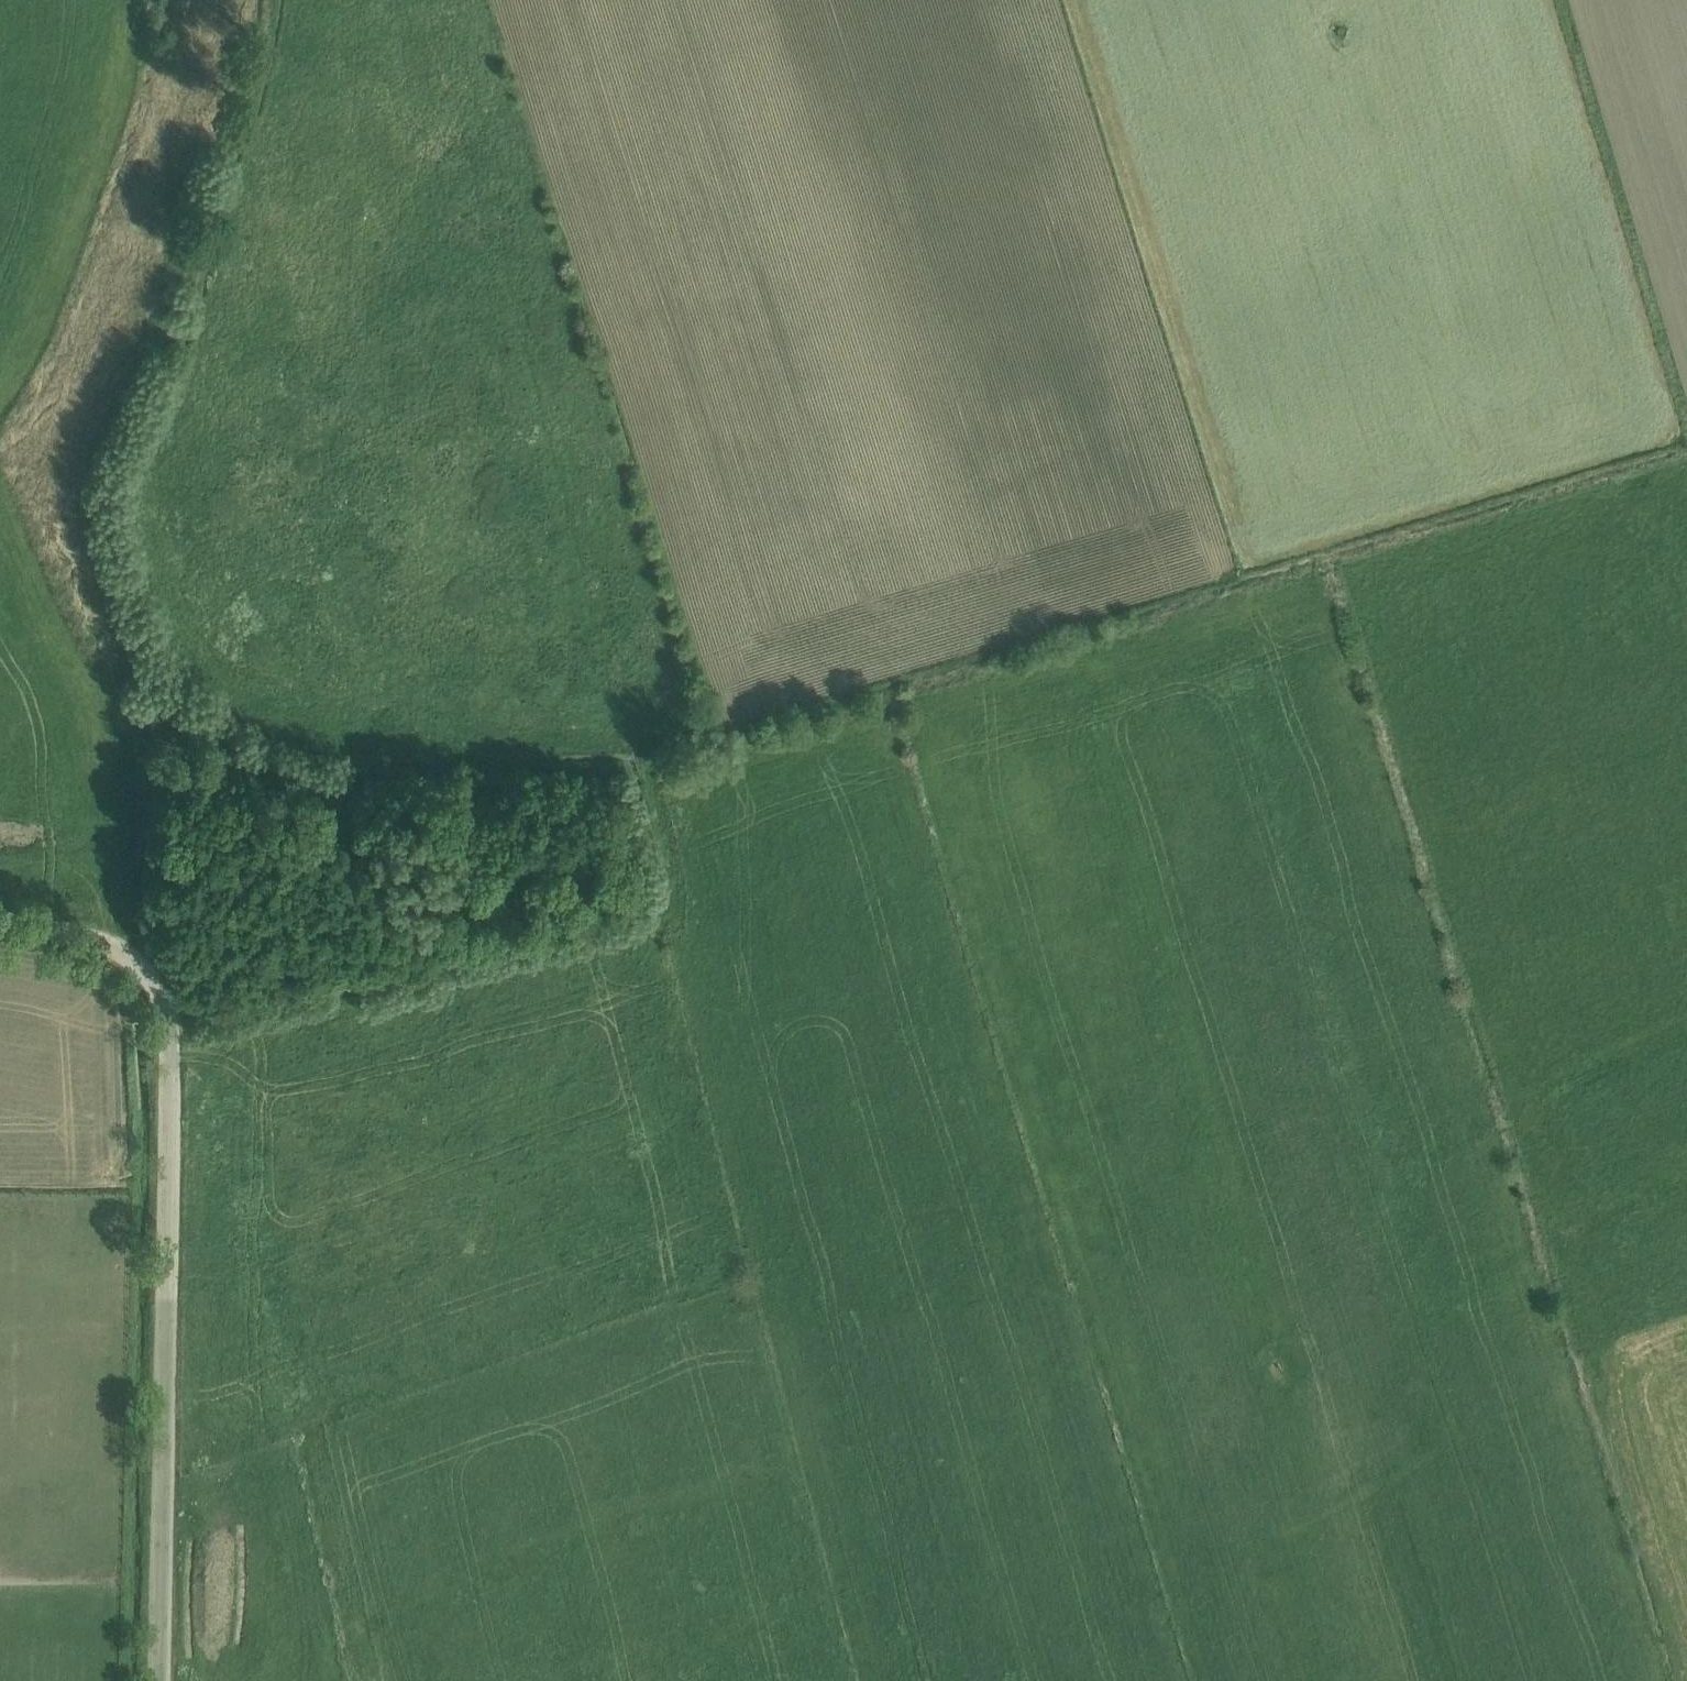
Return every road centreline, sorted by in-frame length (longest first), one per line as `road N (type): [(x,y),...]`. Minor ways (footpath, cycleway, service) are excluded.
road 1 (unclassified): [(0,926),(102,943),(159,998),(171,1076),(156,1680)]

